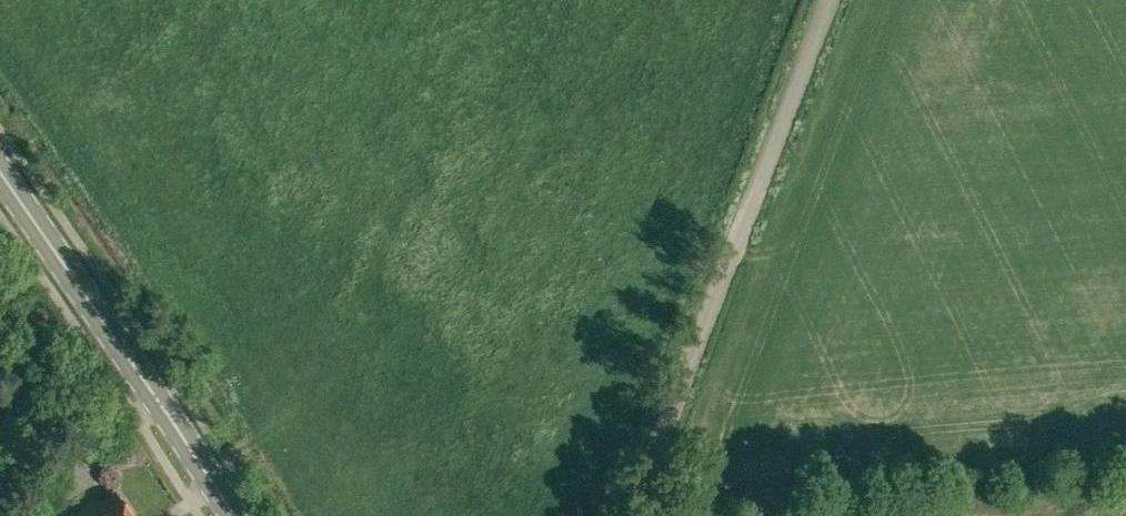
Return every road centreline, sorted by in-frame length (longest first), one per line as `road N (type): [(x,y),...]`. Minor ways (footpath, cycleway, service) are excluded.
road 1 (unclassified): [(635,515),(833,0)]
road 2 (secondary): [(236,515),(0,174)]

